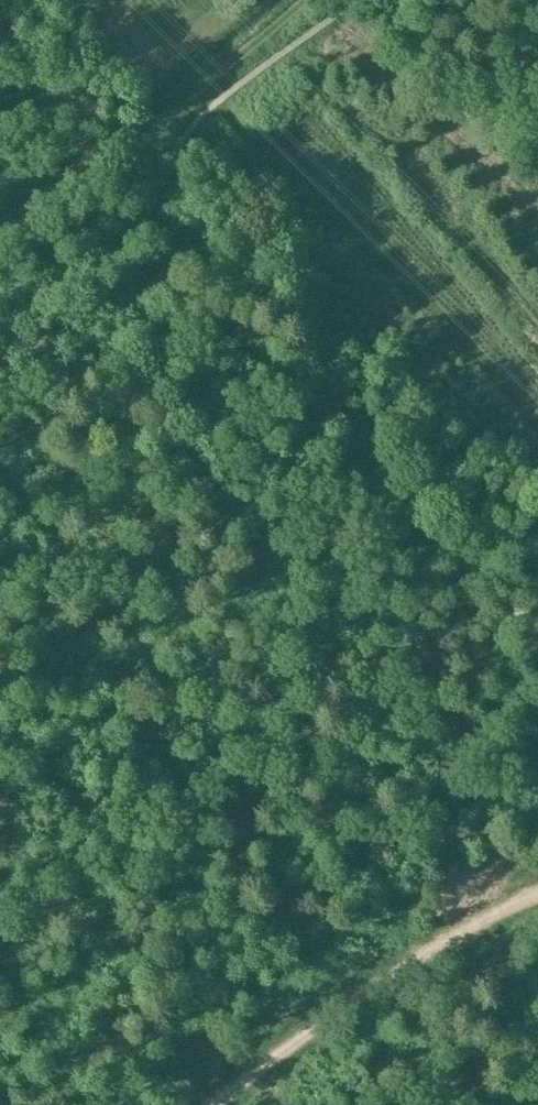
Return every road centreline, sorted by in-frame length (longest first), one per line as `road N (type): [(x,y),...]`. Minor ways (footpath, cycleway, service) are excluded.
road 1 (track): [(309,0),(0,240)]
road 2 (track): [(213,1104),(350,1000),(440,941),(537,893)]

